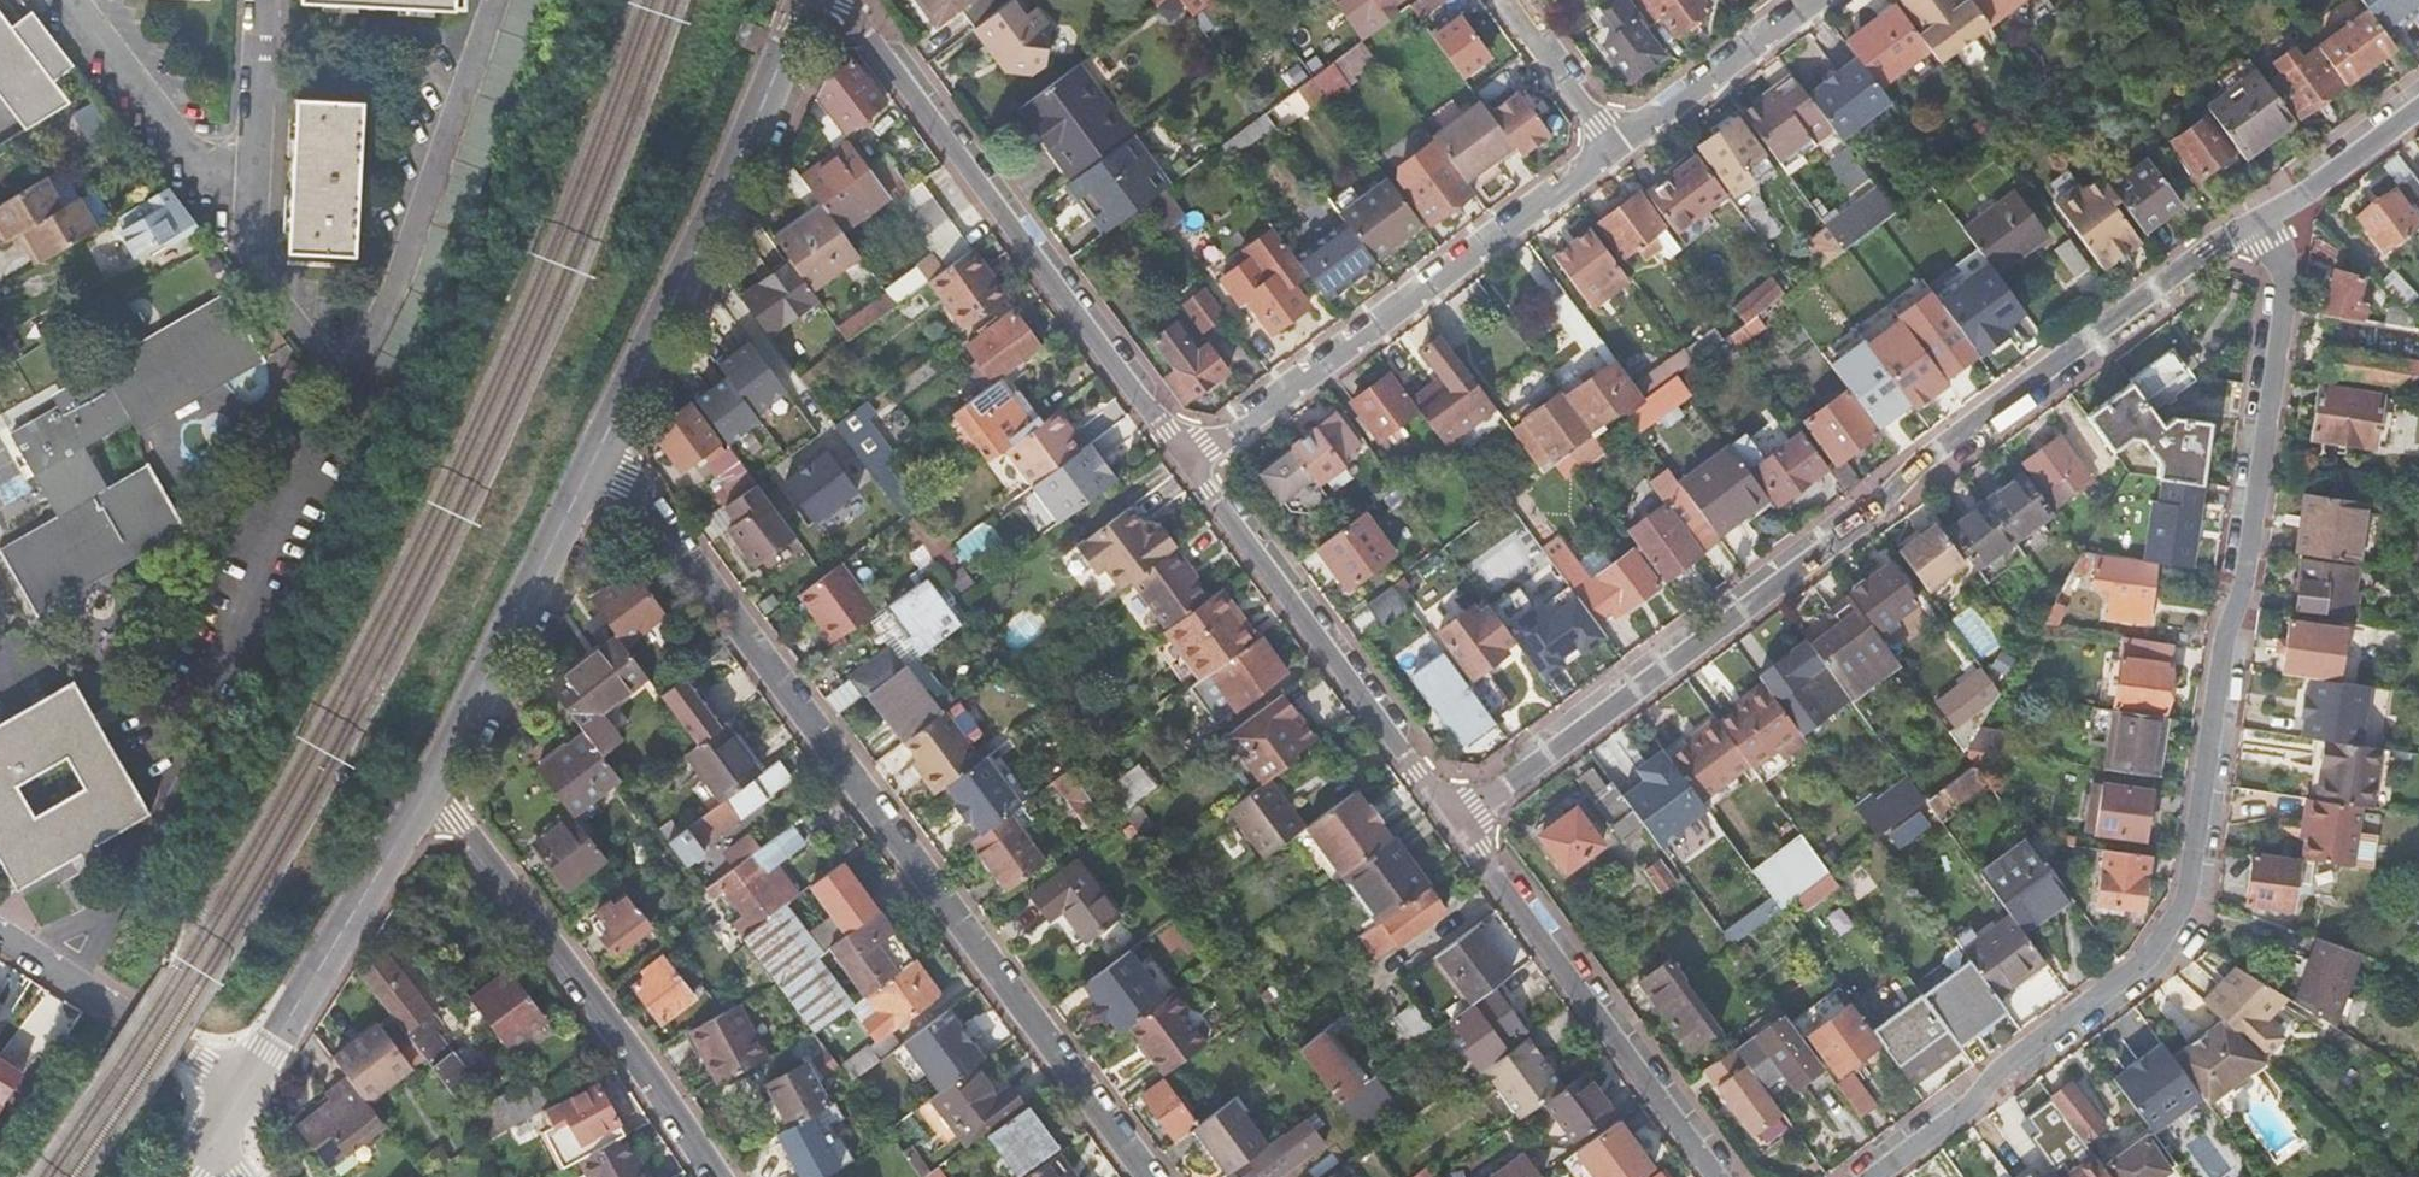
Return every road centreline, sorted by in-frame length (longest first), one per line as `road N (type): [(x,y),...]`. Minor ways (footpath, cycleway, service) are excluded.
road 1 (residential): [(1857,1176),(2181,932),(2275,289),(2261,254),(2268,215)]
road 2 (residential): [(1453,823),(1866,512),(1922,448),(2200,252),(2268,215)]
road 3 (residential): [(1135,1176),(625,474),(594,444)]
road 4 (residential): [(500,0),(361,365),(343,376),(258,253),(257,174)]
road 5 (residential): [(1186,461),(841,0)]
road 6 (residential): [(1618,143),(1186,461)]
road 7 (residential): [(721,1176),(456,815),(422,787)]
road 8 (residential): [(798,0),(594,444)]
road 9 (residential): [(1186,461),(1453,823)]
road 10 (residential): [(1453,823),(1717,1176)]
road 11 (residential): [(422,787),(213,1122)]
road 12 (residential): [(594,444),(422,787)]
road 13 (residential): [(0,932),(198,1063),(213,1122)]
road 14 (residential): [(75,0),(191,155),(227,178),(257,174)]
road 15 (residential): [(1810,0),(1618,143)]
road 16 (residential): [(2268,215),(2418,101)]
road 17 (residential): [(1509,0),(1618,143)]
road 18 (residential): [(257,174),(267,0)]

